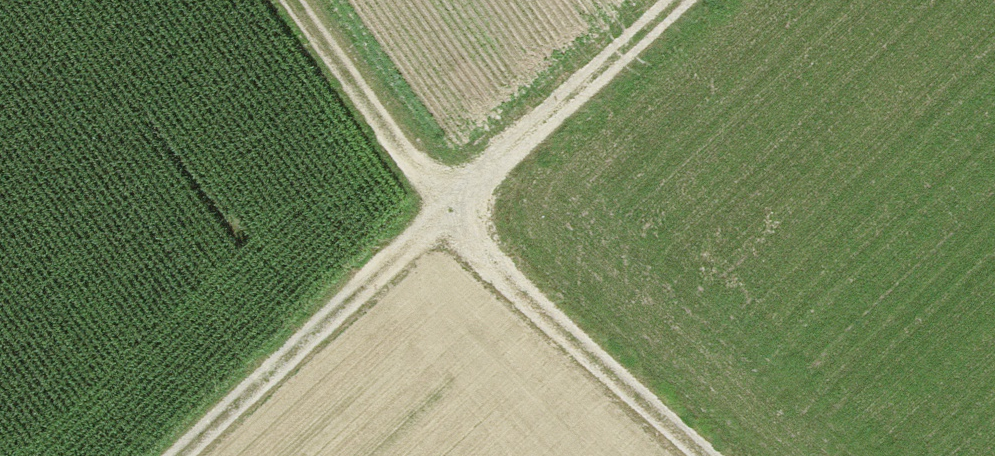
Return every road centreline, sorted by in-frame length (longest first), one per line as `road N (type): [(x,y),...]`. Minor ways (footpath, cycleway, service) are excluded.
road 1 (track): [(194,455),(690,0)]
road 2 (track): [(277,0),(447,224),(701,455)]

